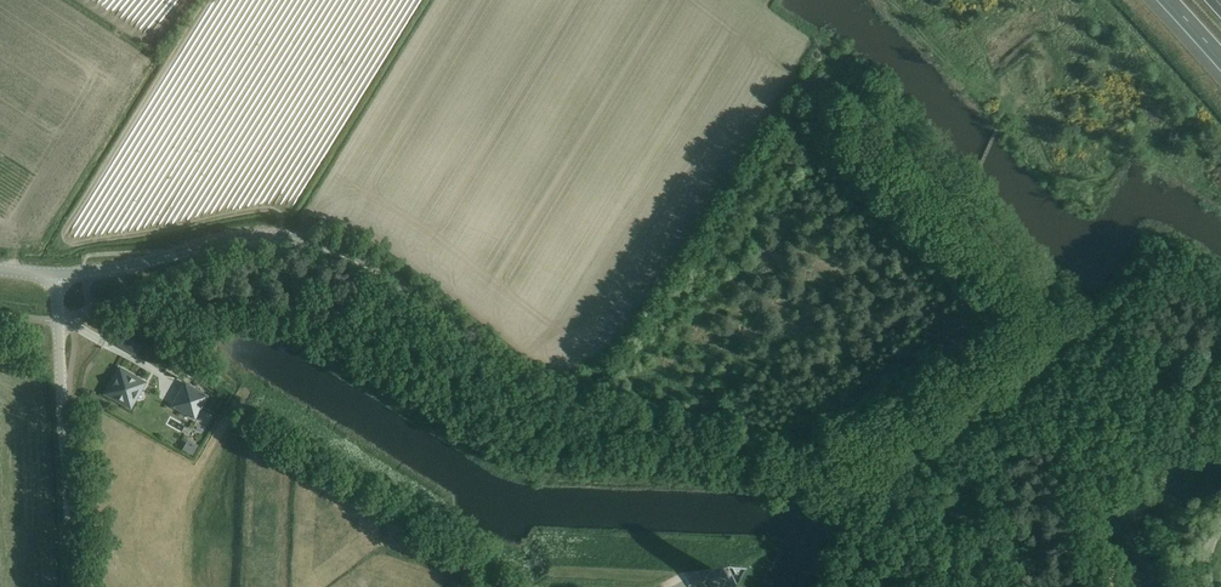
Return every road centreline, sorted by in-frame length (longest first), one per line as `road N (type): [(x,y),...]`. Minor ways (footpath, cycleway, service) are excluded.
road 1 (tertiary): [(1000,586),(878,509),(720,434),(575,402),(347,248),(244,238),(59,276)]
road 2 (track): [(840,488),(1035,376),(1062,345),(1063,312),(965,202),(1040,26)]
road 3 (tertiary): [(73,586),(59,276)]

